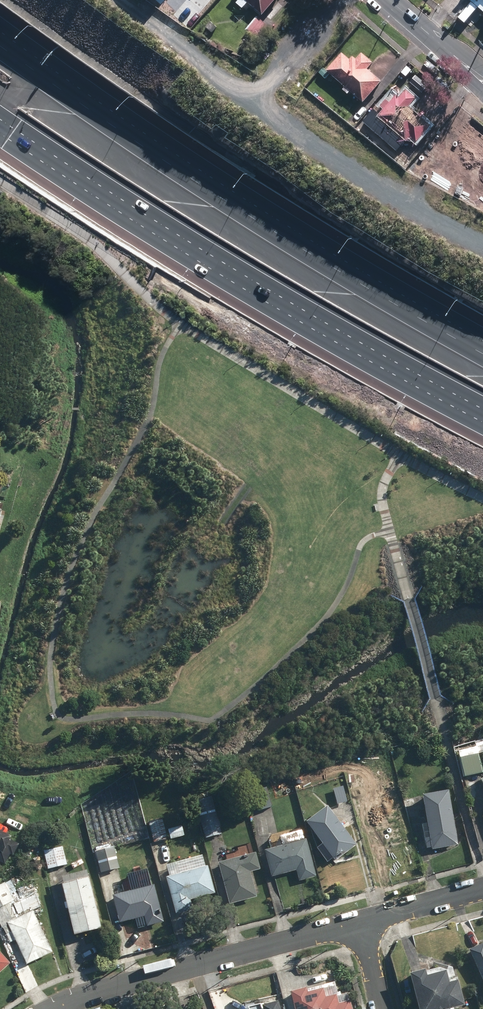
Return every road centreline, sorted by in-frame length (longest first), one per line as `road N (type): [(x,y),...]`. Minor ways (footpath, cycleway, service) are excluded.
road 1 (motorway): [(0,47),(193,181),(482,353)]
road 2 (motorway): [(482,410),(156,225),(0,119)]
road 3 (residential): [(60,1008),(363,924)]
road 4 (residential): [(363,924),(482,888)]
road 5 (secondary): [(482,81),(390,0)]

